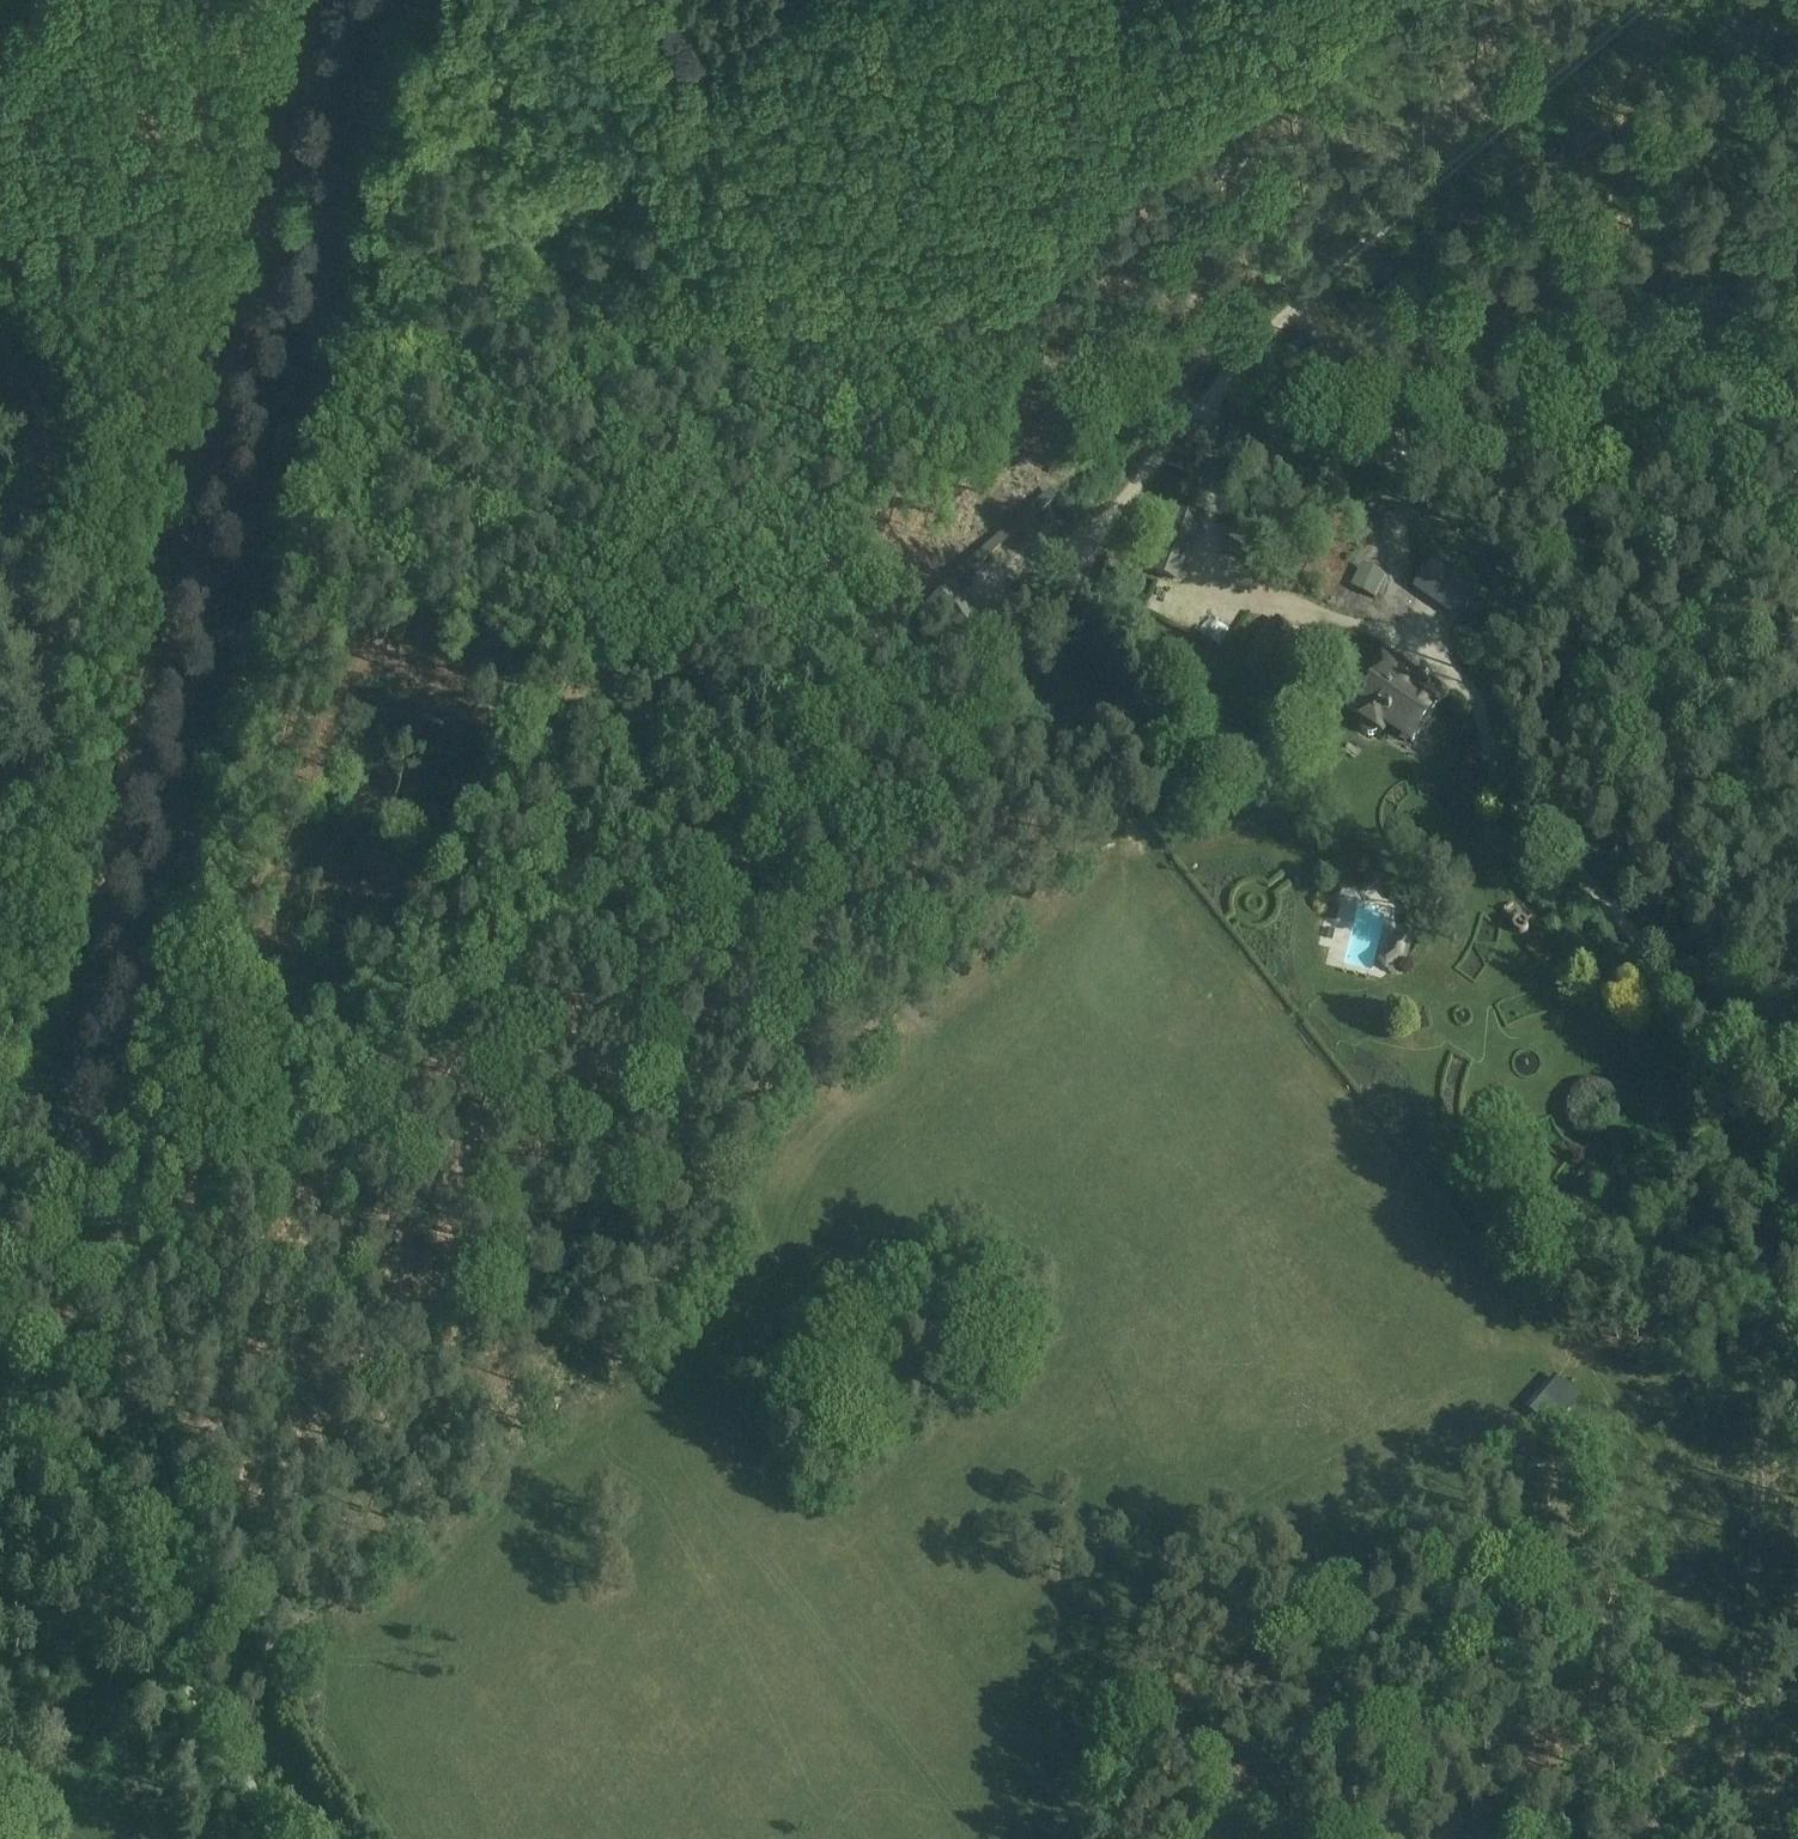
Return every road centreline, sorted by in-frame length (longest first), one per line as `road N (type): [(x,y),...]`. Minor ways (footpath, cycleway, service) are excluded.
road 1 (track): [(0,1382),(58,1318),(65,1226),(344,0)]
road 2 (track): [(1661,0),(1224,382),(1084,552),(1064,562),(1030,539),(992,587),(1098,736)]
road 3 (track): [(1797,1114),(1489,779),(1478,701),(1443,655),(1344,617),(1247,607),(1191,584)]

